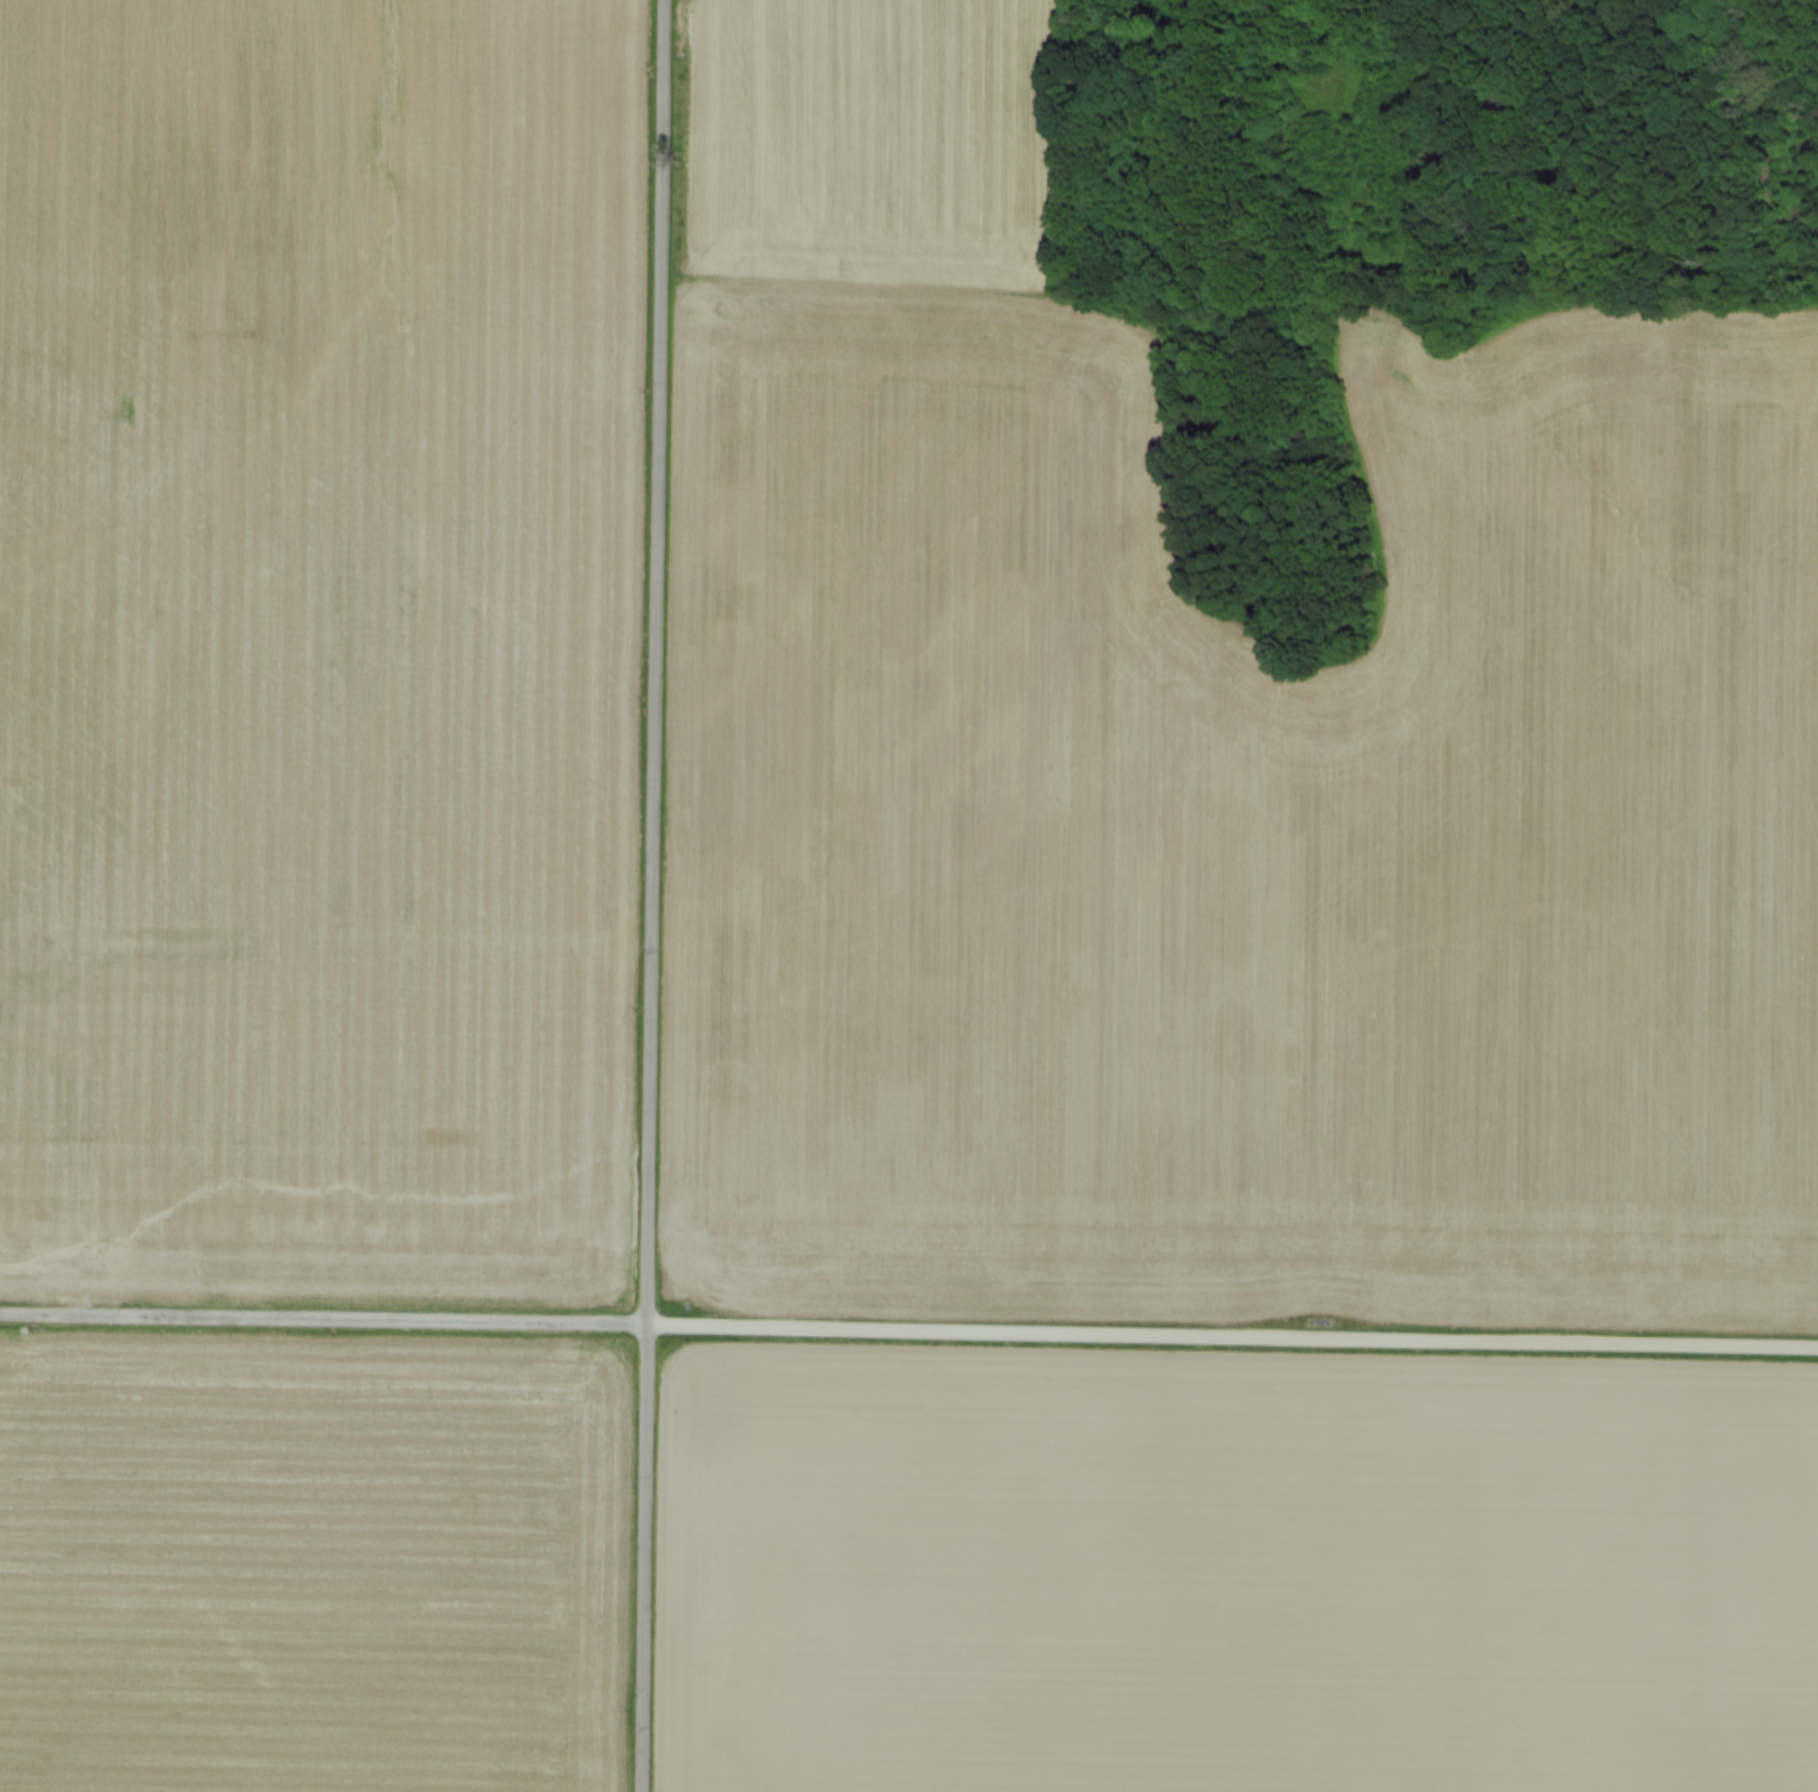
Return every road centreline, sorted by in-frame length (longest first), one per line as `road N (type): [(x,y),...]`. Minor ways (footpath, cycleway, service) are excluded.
road 1 (residential): [(0,1316),(561,1316),(933,1338),(1817,1350)]
road 2 (residential): [(643,1791),(666,0)]

